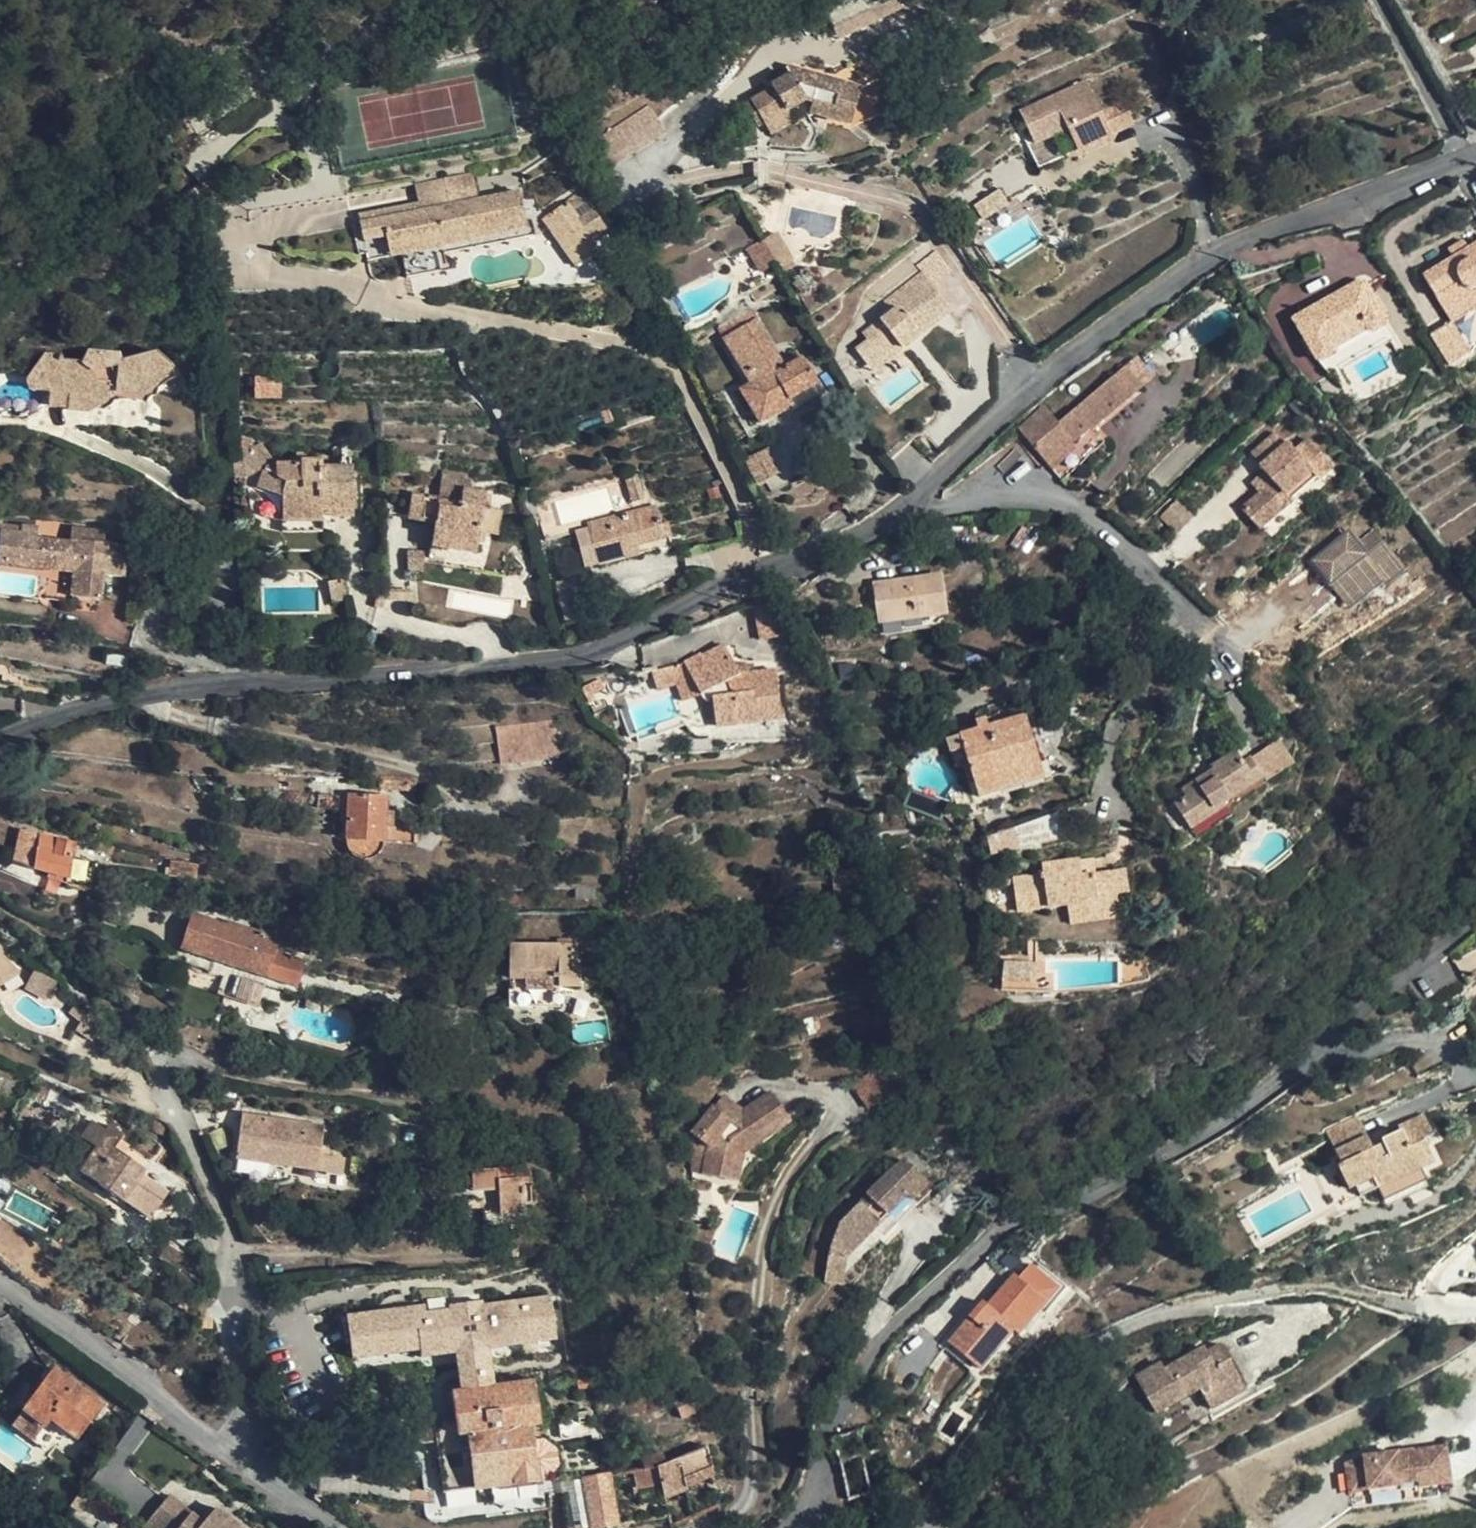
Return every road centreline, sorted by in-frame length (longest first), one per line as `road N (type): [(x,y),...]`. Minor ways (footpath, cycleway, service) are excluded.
road 1 (residential): [(1475,922),(1366,1004),(1287,1083),(1097,1199),(999,1233),(877,1346),(793,1527)]
road 2 (track): [(1030,391),(1011,344),(934,224),(902,203),(814,175),(746,172),(654,185),(652,171),(734,87),(777,57),(847,48)]
road 3 (residential): [(907,503),(837,545),(750,572),(569,659),(236,684)]
road 4 (residential): [(1475,150),(1262,232),(1199,265),(1030,391),(907,503)]
road 5 (residential): [(236,684),(156,647),(147,635),(153,620),(208,602),(222,587),(224,539),(214,520),(161,472),(39,419)]
road 6 (residential): [(230,1456),(243,1436),(245,1395),(232,1313),(233,1255),(139,1040)]
road 7 (residential): [(907,503),(1014,495),(1063,502),(1105,528),(1242,664)]
road 8 (residential): [(0,1274),(230,1456)]
road 9 (residential): [(236,684),(98,702),(0,738)]
road 10 (residential): [(230,1456),(332,1527)]

